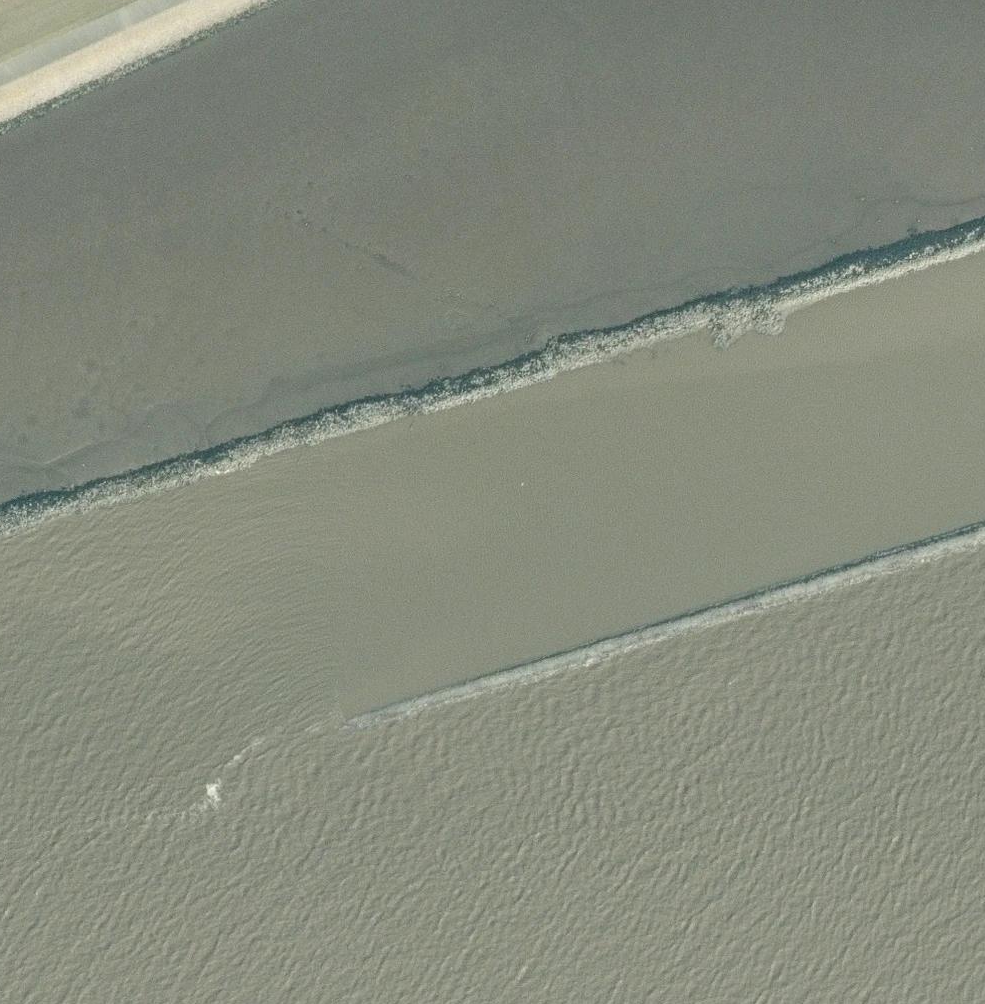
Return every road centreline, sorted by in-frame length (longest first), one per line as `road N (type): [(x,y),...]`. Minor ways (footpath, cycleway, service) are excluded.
road 1 (track): [(168,0),(0,80)]

